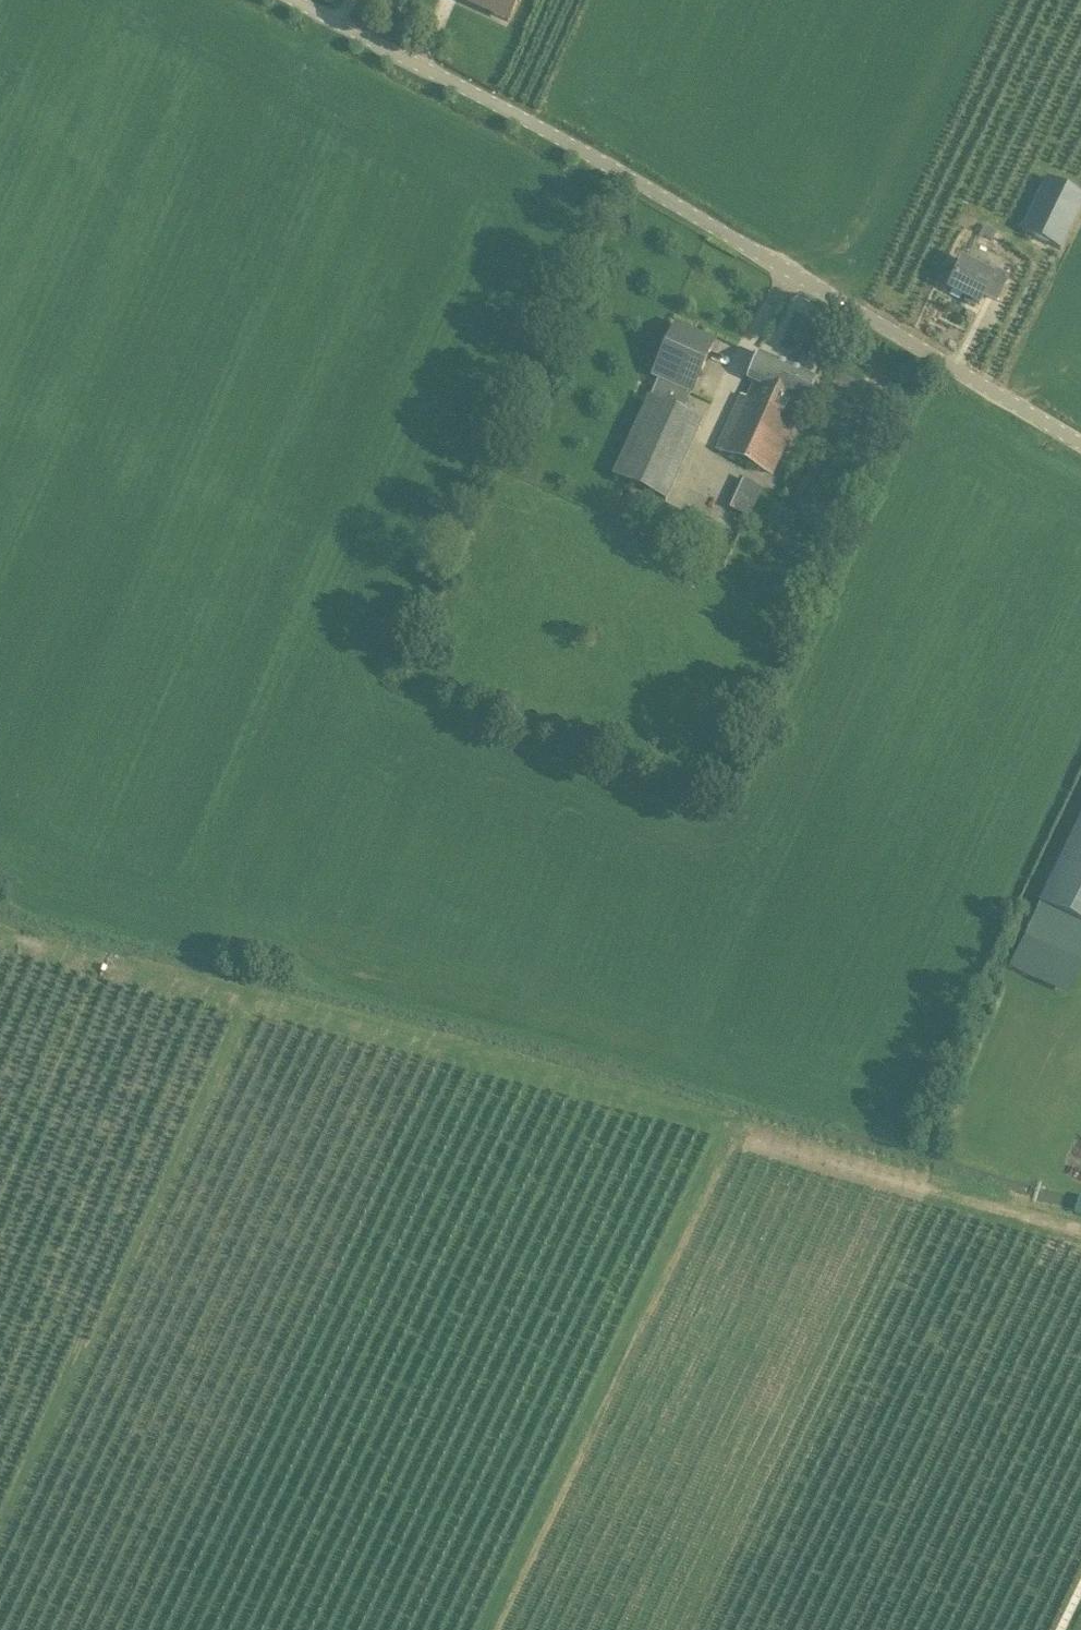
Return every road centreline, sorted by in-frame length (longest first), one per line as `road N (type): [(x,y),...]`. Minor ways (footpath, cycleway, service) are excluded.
road 1 (unclassified): [(1080,446),(843,301),(291,0)]
road 2 (track): [(482,1629),(721,1130),(741,1138)]
road 3 (track): [(1080,1231),(741,1138)]
road 4 (track): [(255,1007),(0,936)]

